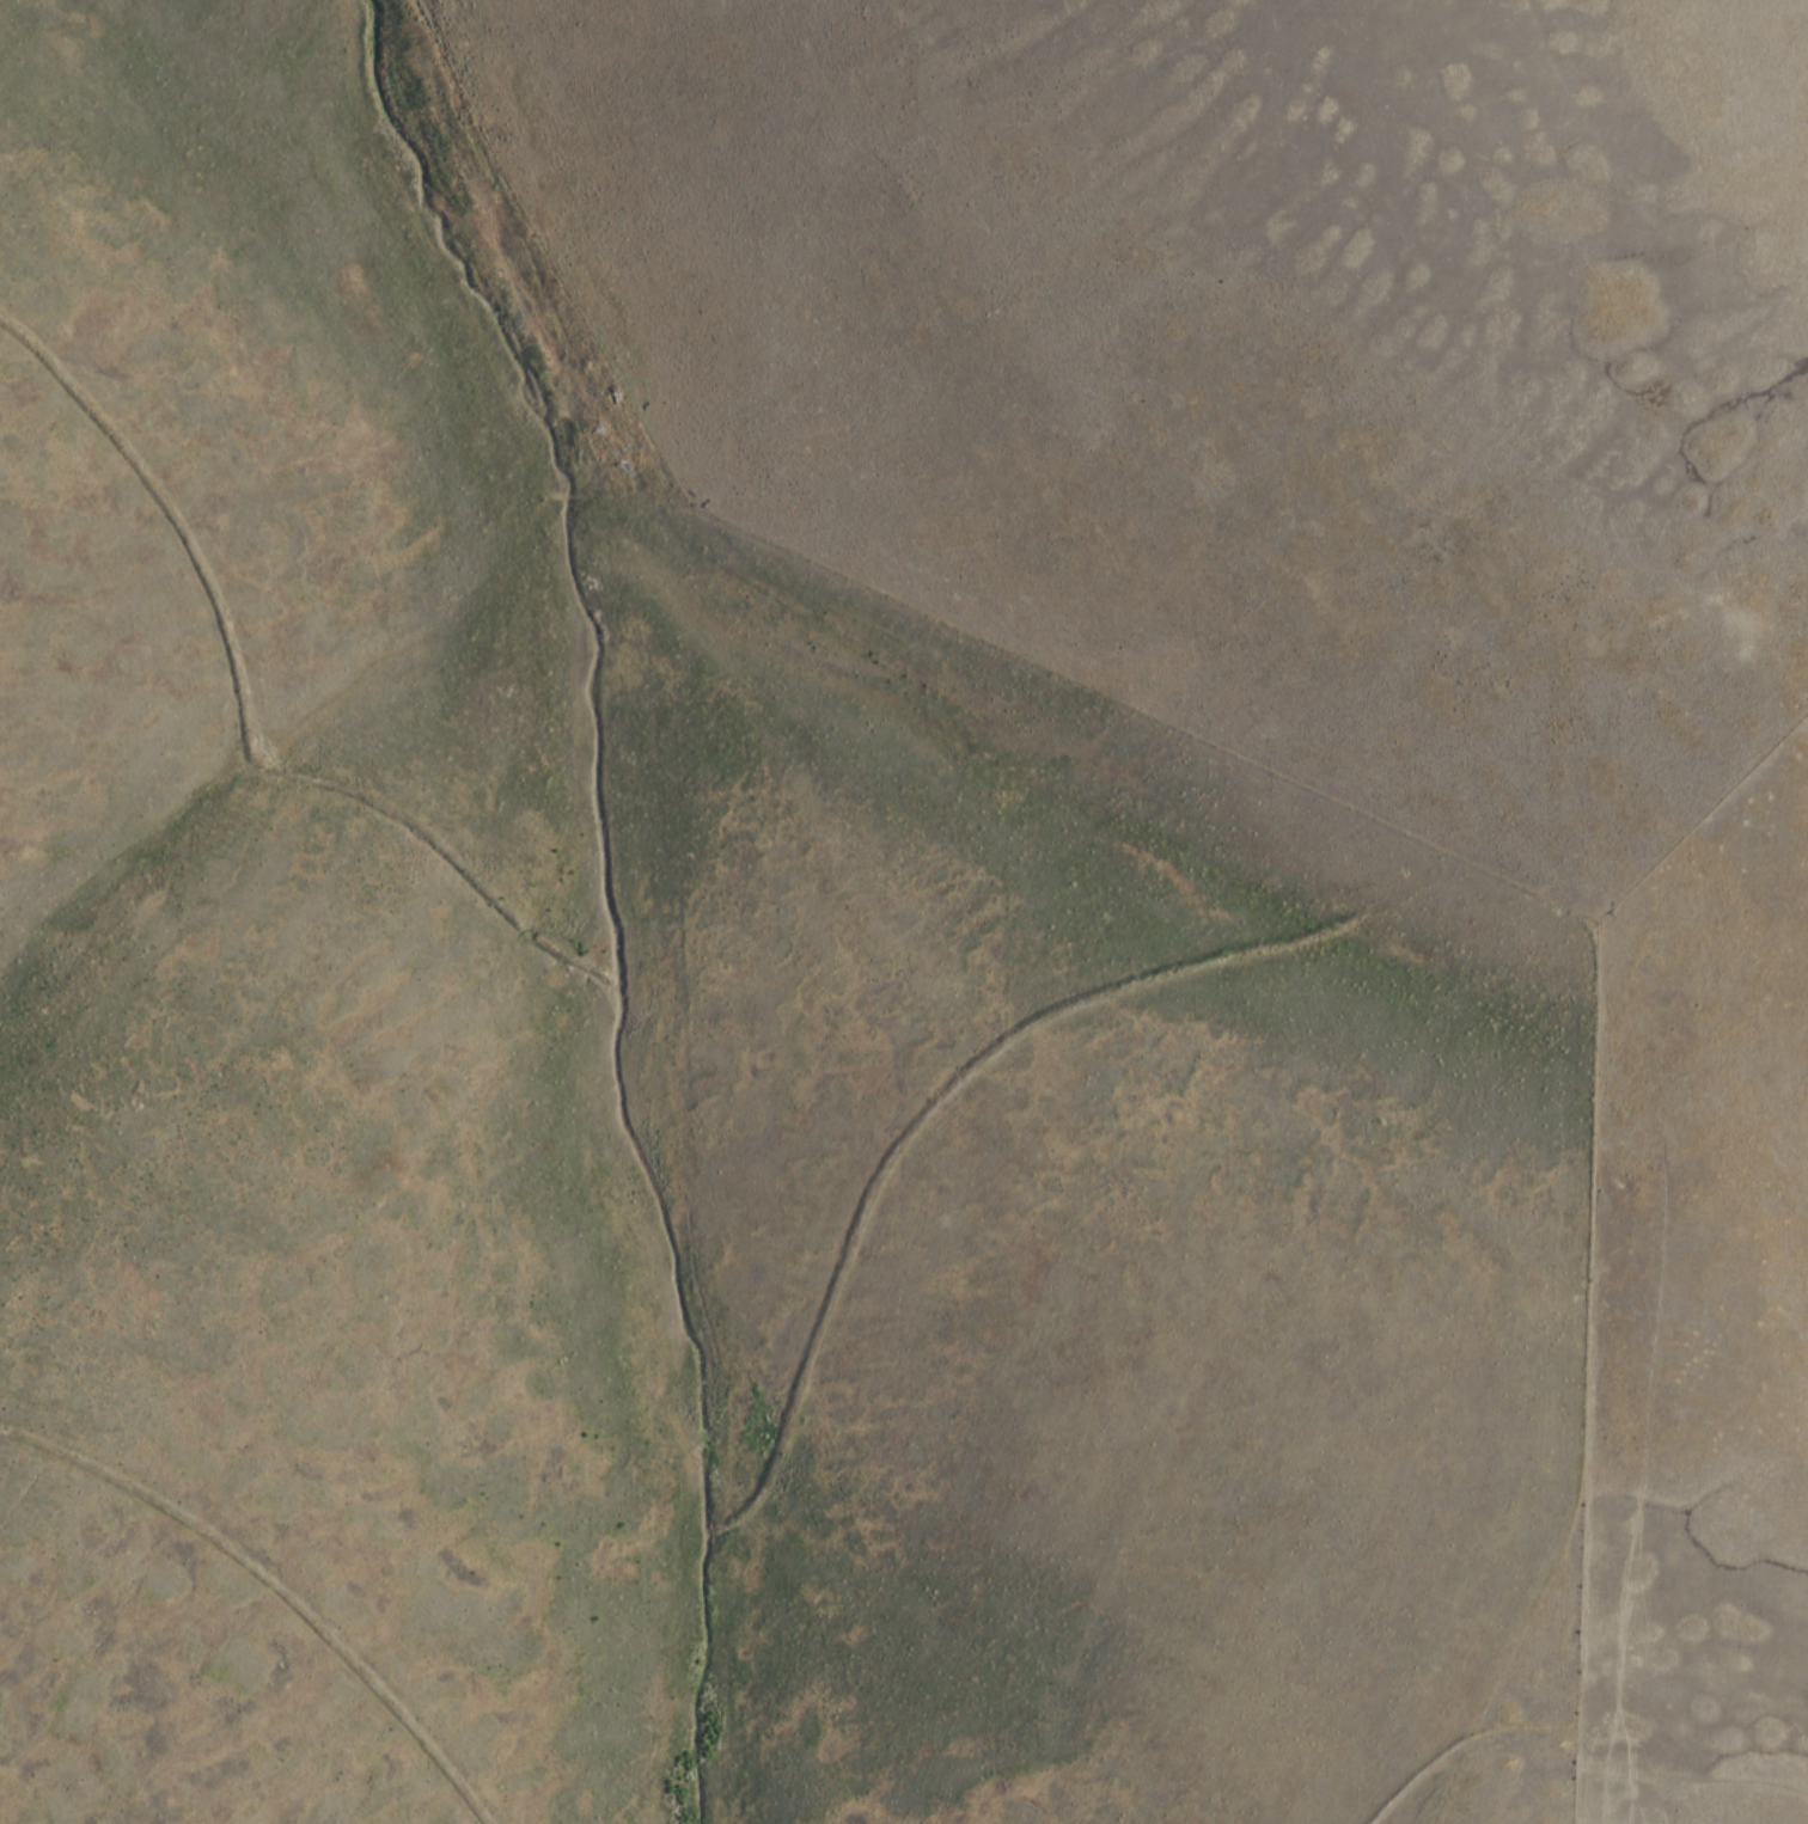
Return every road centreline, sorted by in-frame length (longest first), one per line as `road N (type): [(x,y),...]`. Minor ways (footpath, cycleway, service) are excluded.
road 1 (track): [(551,344),(450,69),(428,55),(408,0)]

